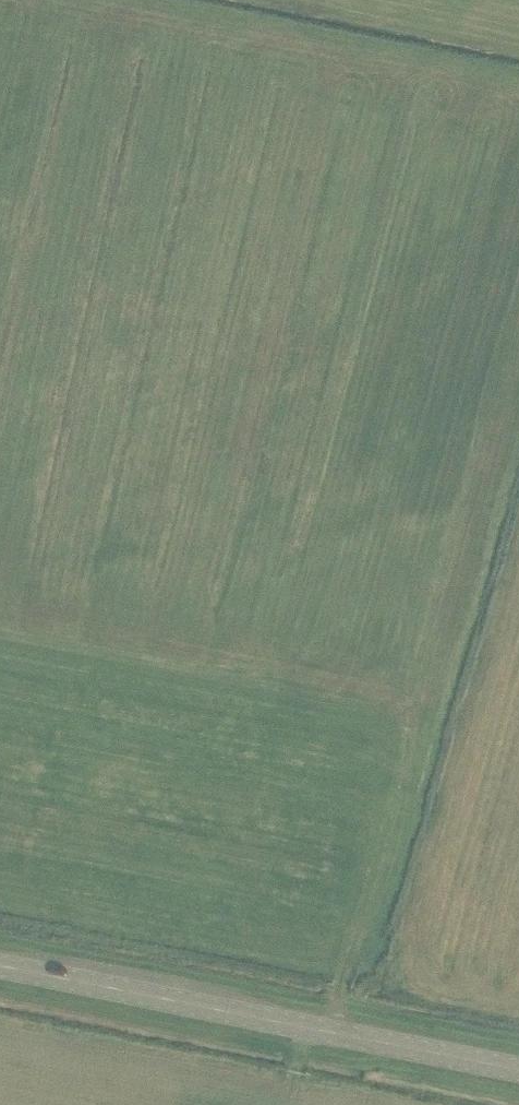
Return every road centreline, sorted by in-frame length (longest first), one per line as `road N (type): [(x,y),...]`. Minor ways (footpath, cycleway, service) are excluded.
road 1 (secondary): [(0,964),(518,1068)]

